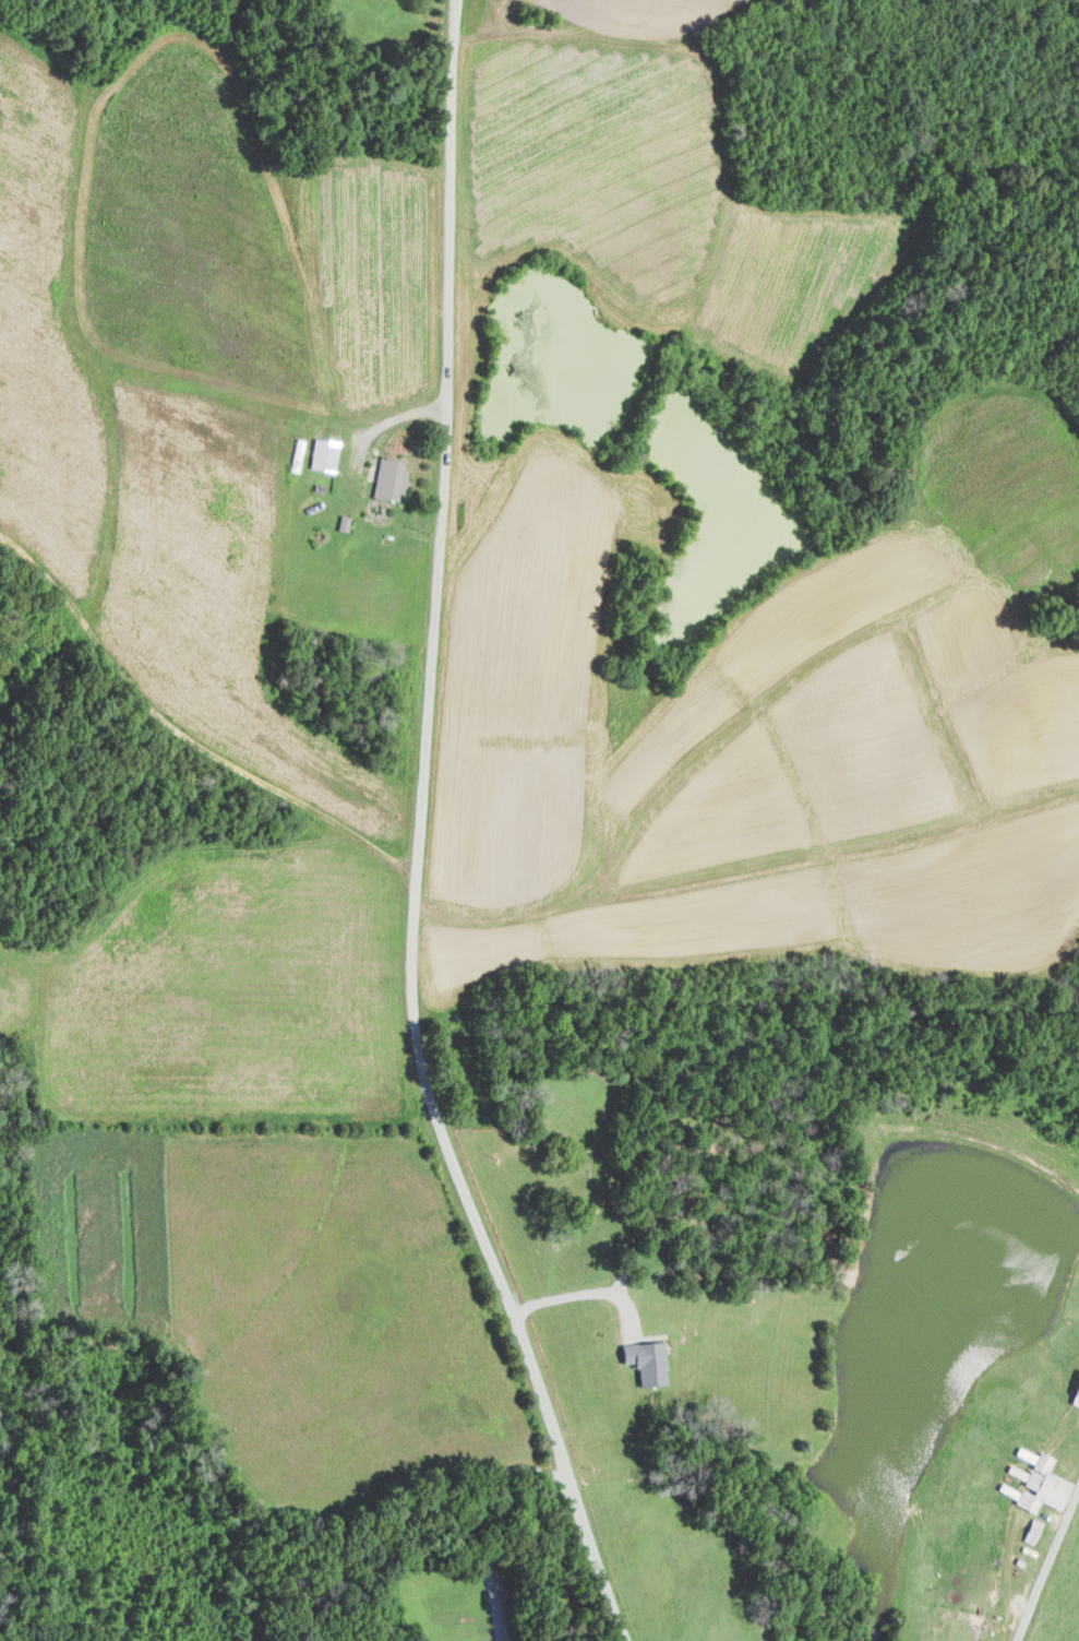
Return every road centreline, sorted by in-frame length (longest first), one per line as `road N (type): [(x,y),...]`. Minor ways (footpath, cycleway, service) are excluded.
road 1 (residential): [(629,1640),(519,1346),(416,1032),(412,972),(468,0)]

